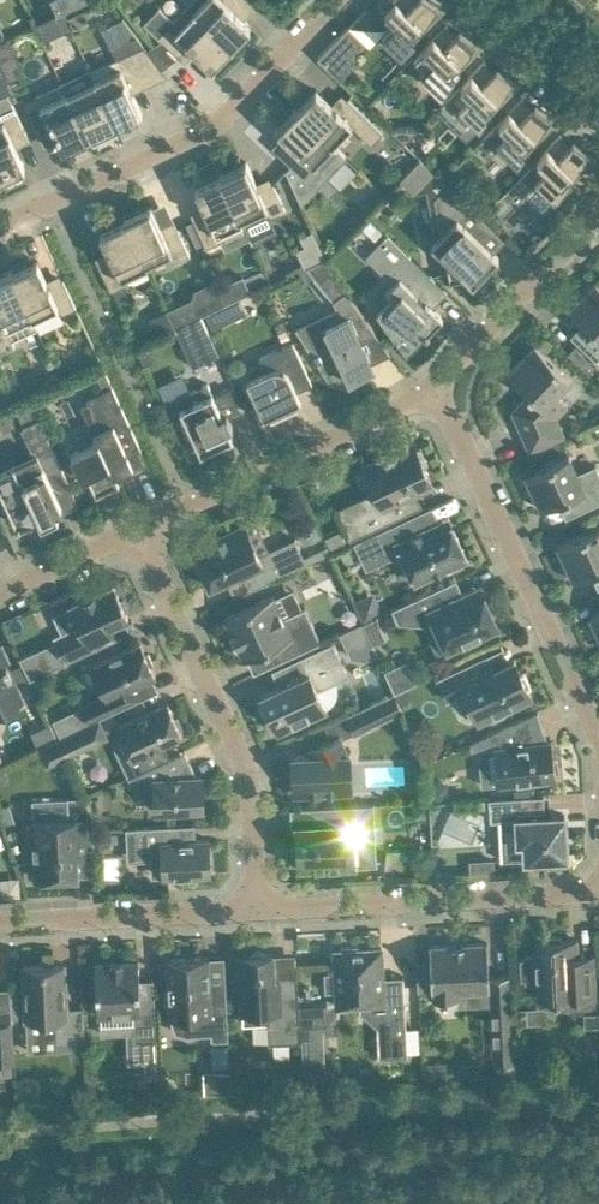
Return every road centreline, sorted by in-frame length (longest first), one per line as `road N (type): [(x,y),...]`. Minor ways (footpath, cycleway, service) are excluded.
road 1 (residential): [(0,226),(214,124),(336,0)]
road 2 (residential): [(258,909),(249,782),(142,531)]
road 3 (residential): [(598,732),(438,386)]
road 4 (residential): [(258,909),(580,893),(598,880)]
road 5 (residential): [(142,531),(438,386)]
road 6 (residential): [(0,924),(258,909)]
road 7 (residential): [(438,386),(598,217)]
road 8 (residential): [(0,595),(142,531)]

